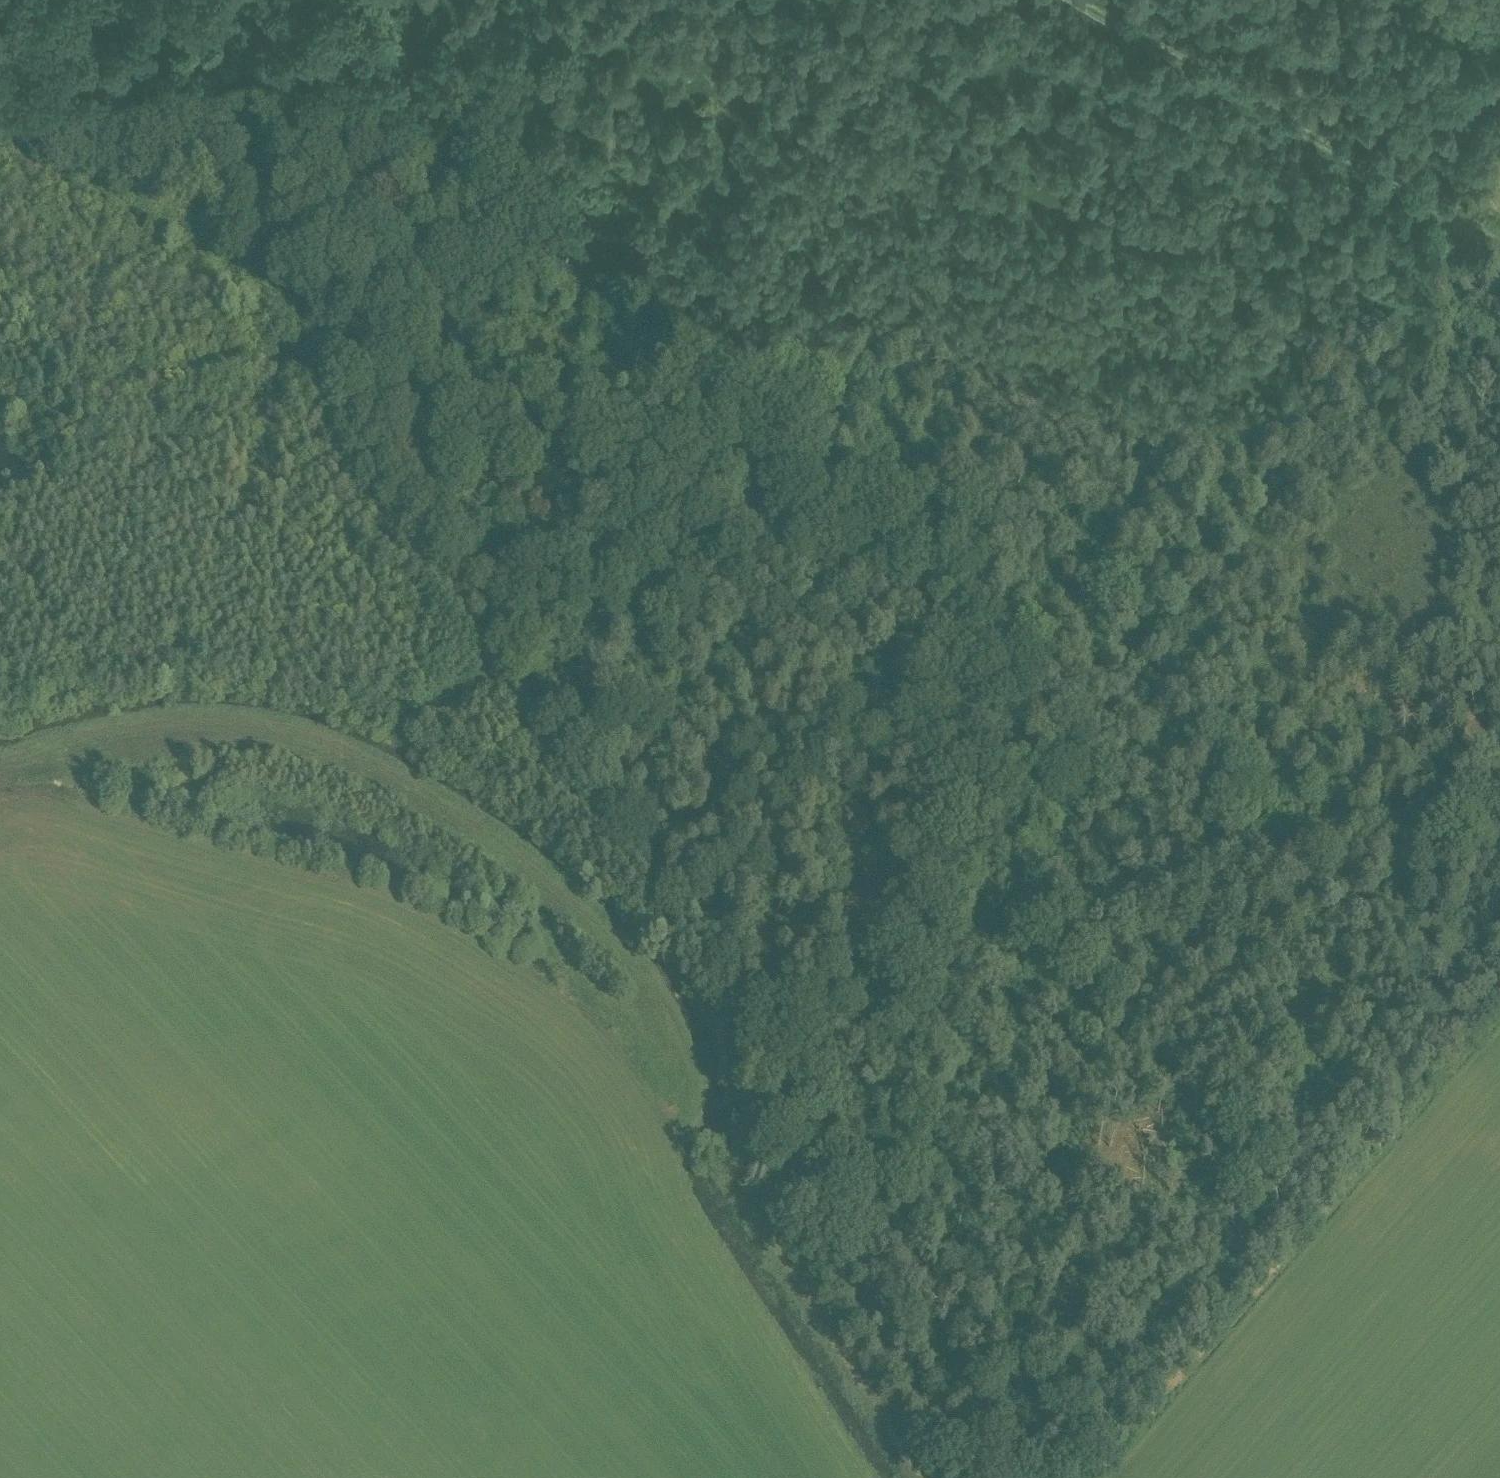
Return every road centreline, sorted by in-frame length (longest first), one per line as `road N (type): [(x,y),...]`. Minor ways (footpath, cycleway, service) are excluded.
road 1 (track): [(0,801),(333,885),(469,952),(542,1003),(603,1076),(871,1477)]
road 2 (track): [(1081,0),(1499,244)]

